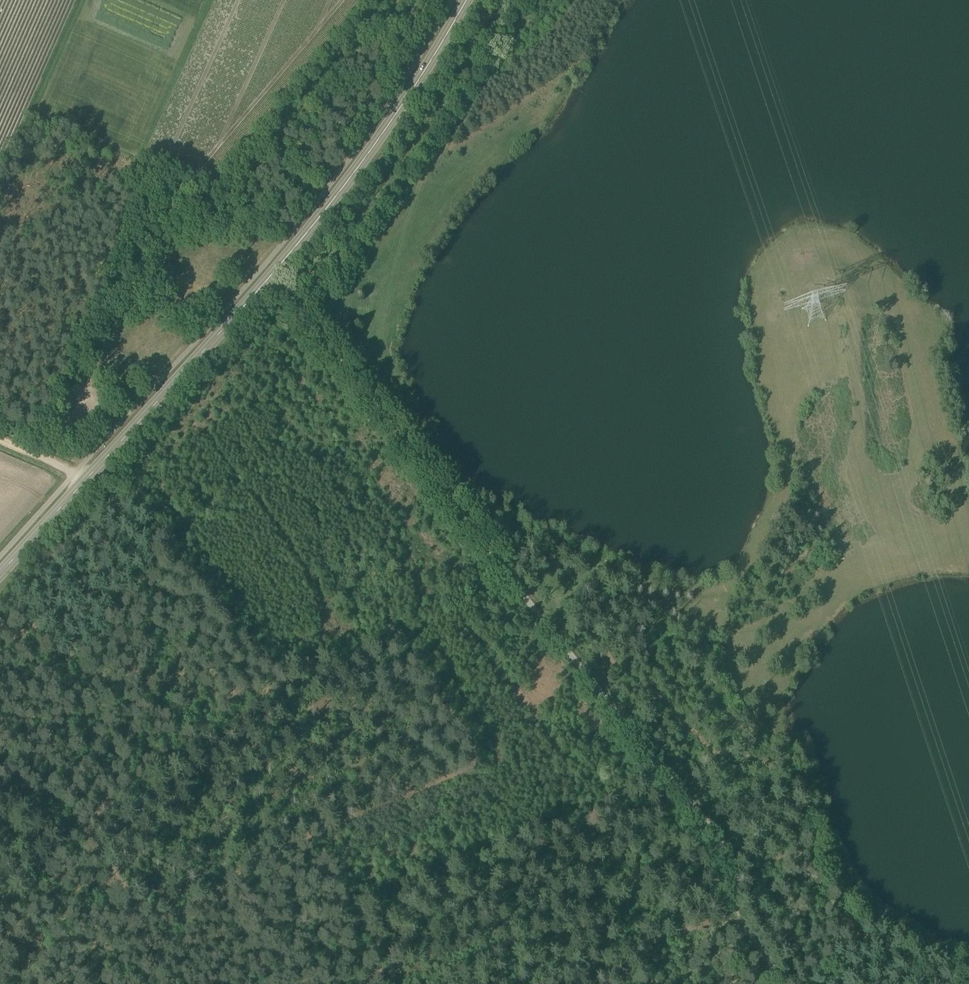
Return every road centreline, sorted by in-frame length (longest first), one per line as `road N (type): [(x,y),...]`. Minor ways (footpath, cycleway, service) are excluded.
road 1 (track): [(768,983),(726,898),(720,837),(271,280)]
road 2 (secondary): [(89,480),(332,209),(468,0)]
road 3 (track): [(72,398),(153,201)]
road 4 (track): [(732,913),(661,944),(644,966),(607,983)]
road 5 (secondary): [(0,577),(89,480)]

